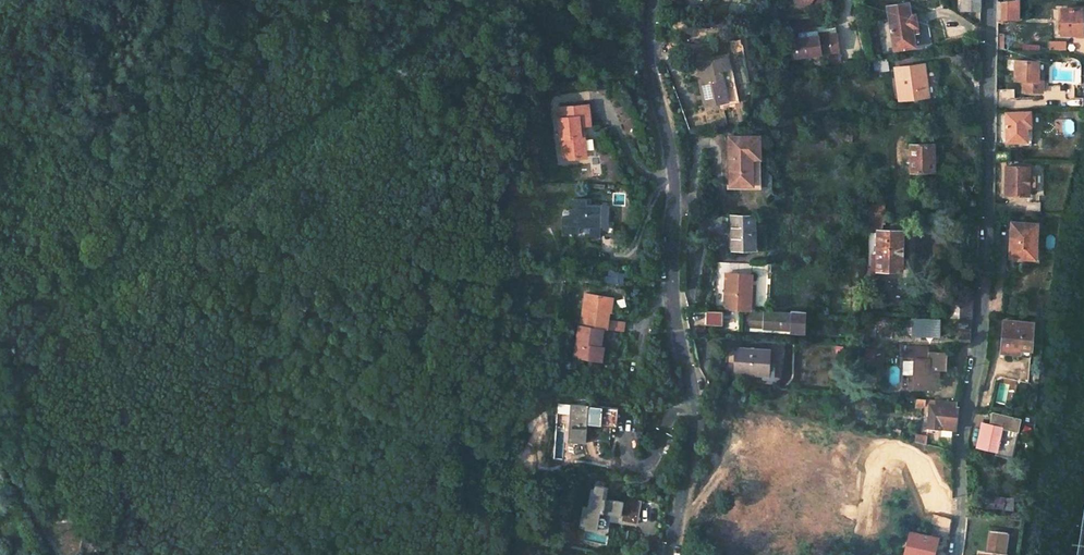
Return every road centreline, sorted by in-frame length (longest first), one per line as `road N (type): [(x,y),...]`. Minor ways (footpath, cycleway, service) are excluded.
road 1 (residential): [(650,0),(648,68),(671,185),(668,276),(689,421),(669,554)]
road 2 (residential): [(987,0),(978,346),(958,450),(953,554)]

